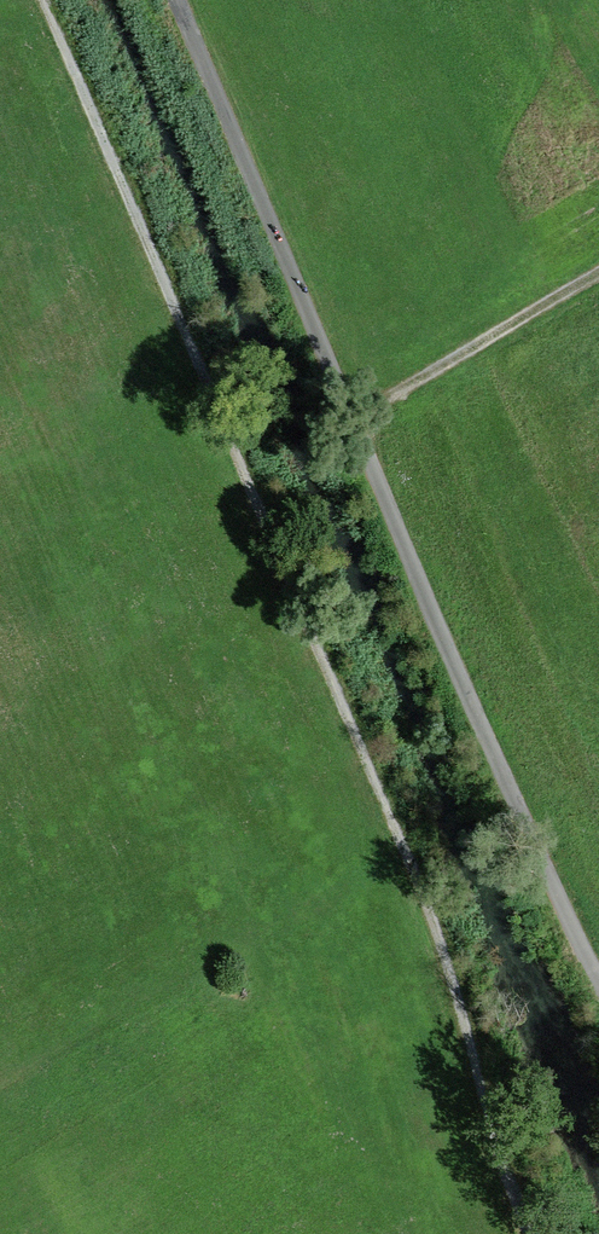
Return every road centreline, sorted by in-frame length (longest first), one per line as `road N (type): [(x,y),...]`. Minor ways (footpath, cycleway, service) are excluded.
road 1 (track): [(535,1233),(364,757),(246,491),(50,0)]
road 2 (track): [(178,0),(348,423),(515,808),(598,978)]
road 3 (track): [(348,423),(598,272)]

